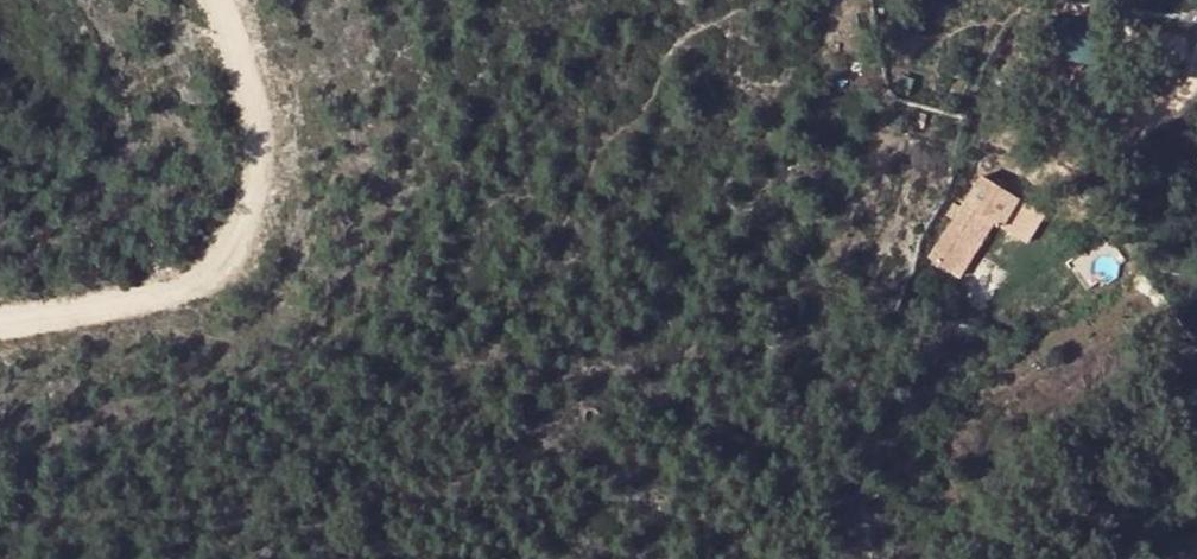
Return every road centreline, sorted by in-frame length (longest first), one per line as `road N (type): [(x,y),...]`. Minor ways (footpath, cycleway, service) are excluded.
road 1 (track): [(0,328),(206,293),(237,272),(265,190),(267,113),(222,0)]

